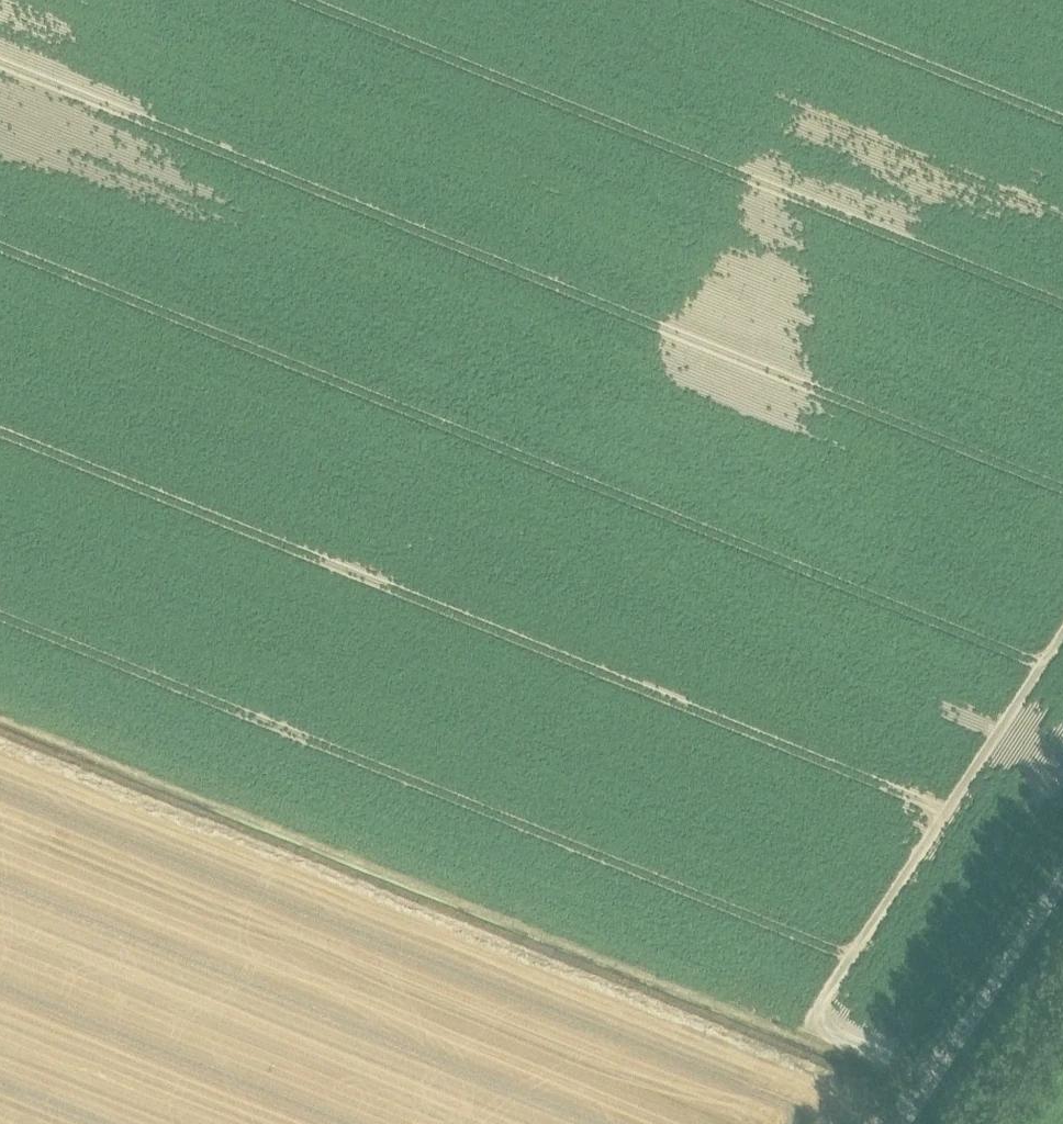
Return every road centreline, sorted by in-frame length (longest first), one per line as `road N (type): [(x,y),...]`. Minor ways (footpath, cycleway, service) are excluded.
road 1 (unclassified): [(913,1123),(1062,902)]

